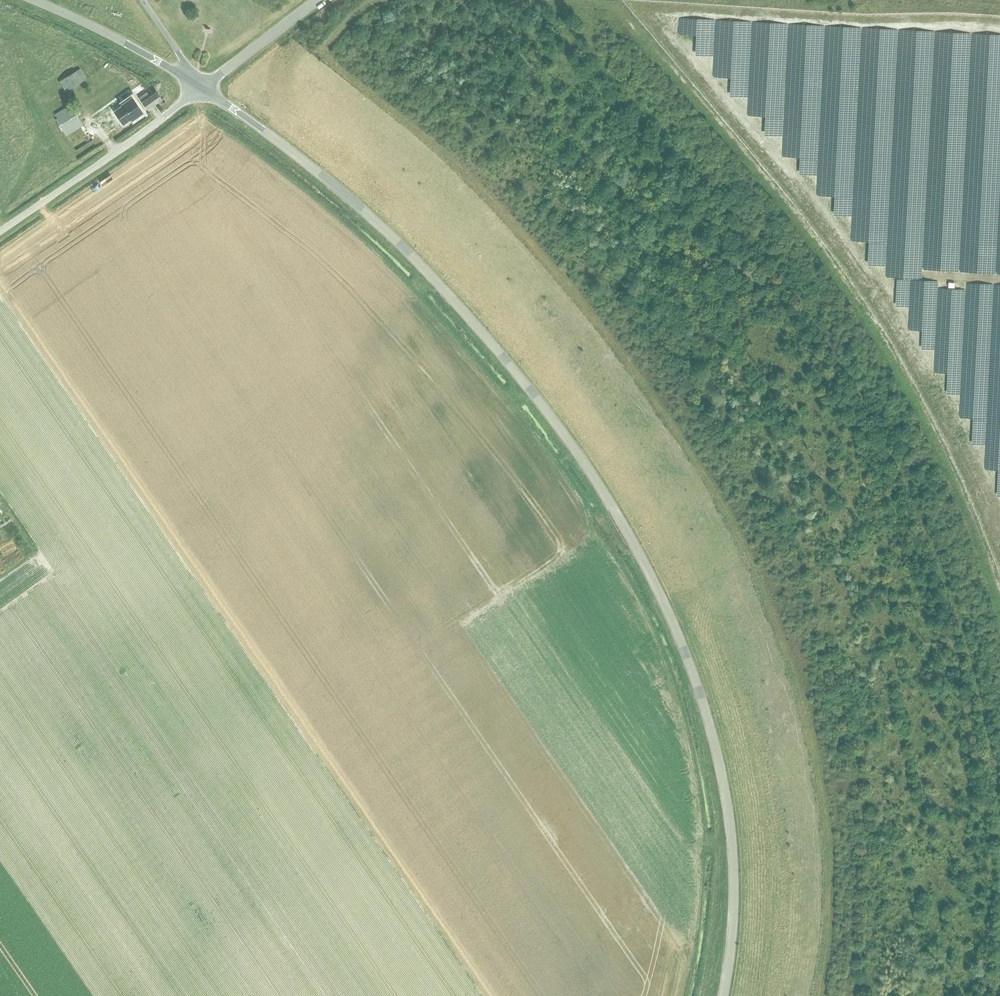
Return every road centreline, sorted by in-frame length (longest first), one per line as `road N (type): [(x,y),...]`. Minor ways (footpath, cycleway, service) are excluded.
road 1 (unclassified): [(722,995),(733,886),(719,763),(692,673),(617,513),(463,311),(374,218),(201,88)]
road 2 (unclassified): [(0,230),(201,88)]
road 3 (unclassified): [(201,88),(33,0)]
road 4 (unclassified): [(201,88),(317,0)]

